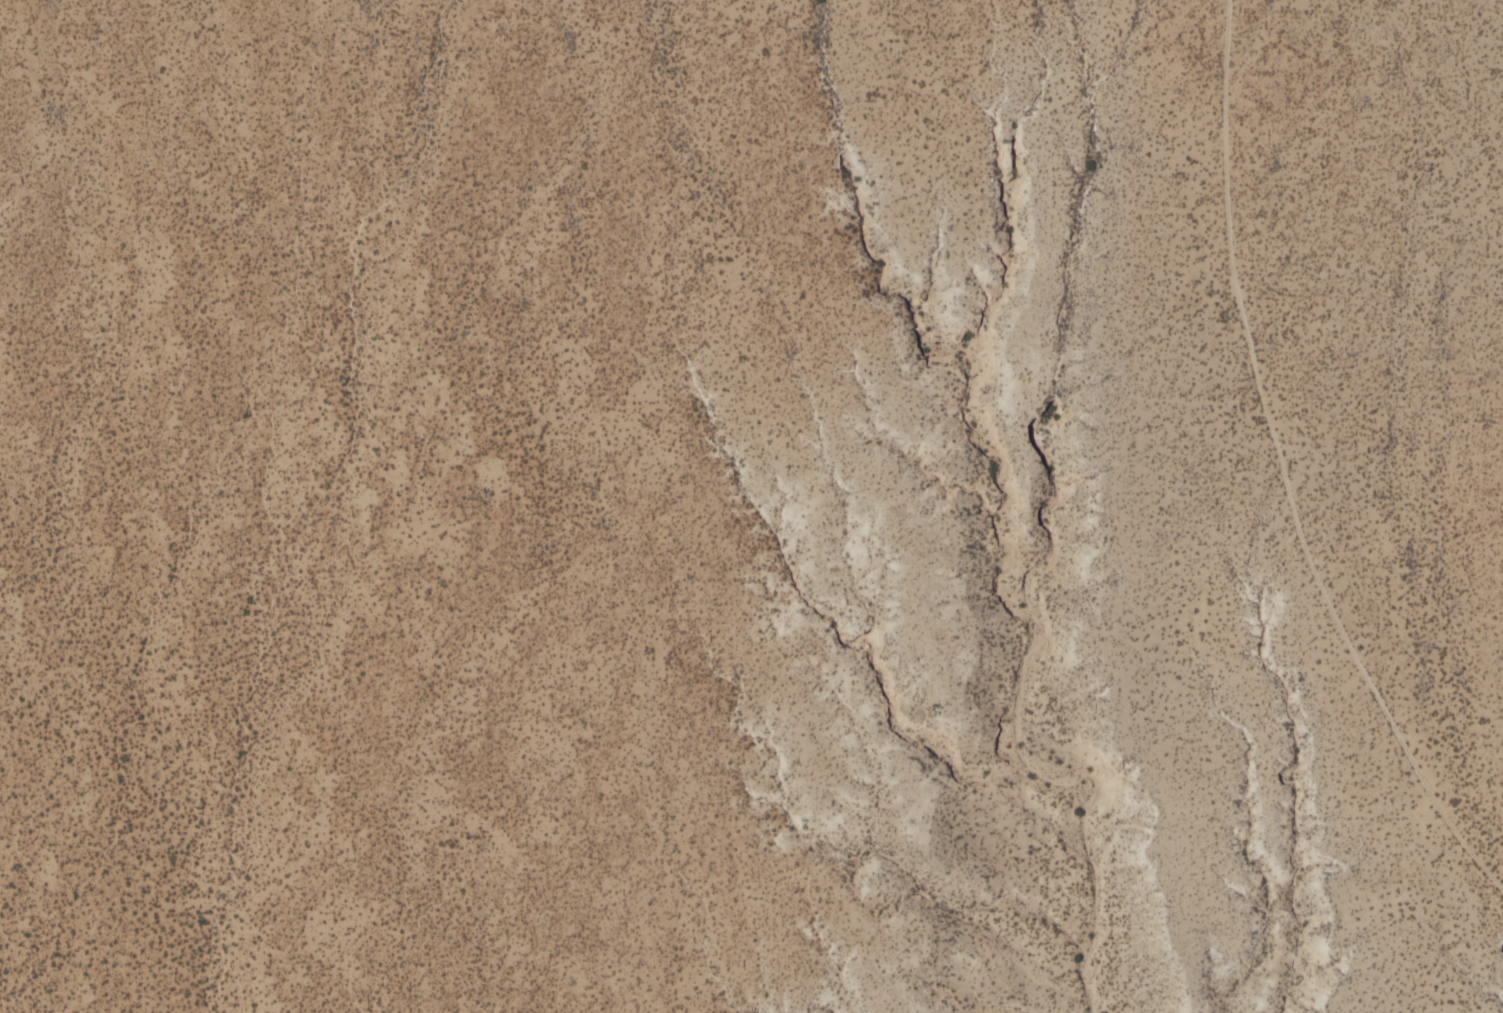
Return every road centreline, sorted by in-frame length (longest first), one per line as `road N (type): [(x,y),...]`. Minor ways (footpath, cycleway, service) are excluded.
road 1 (track): [(1223,0),(1227,284),(1316,584),(1422,790),(1502,891)]

